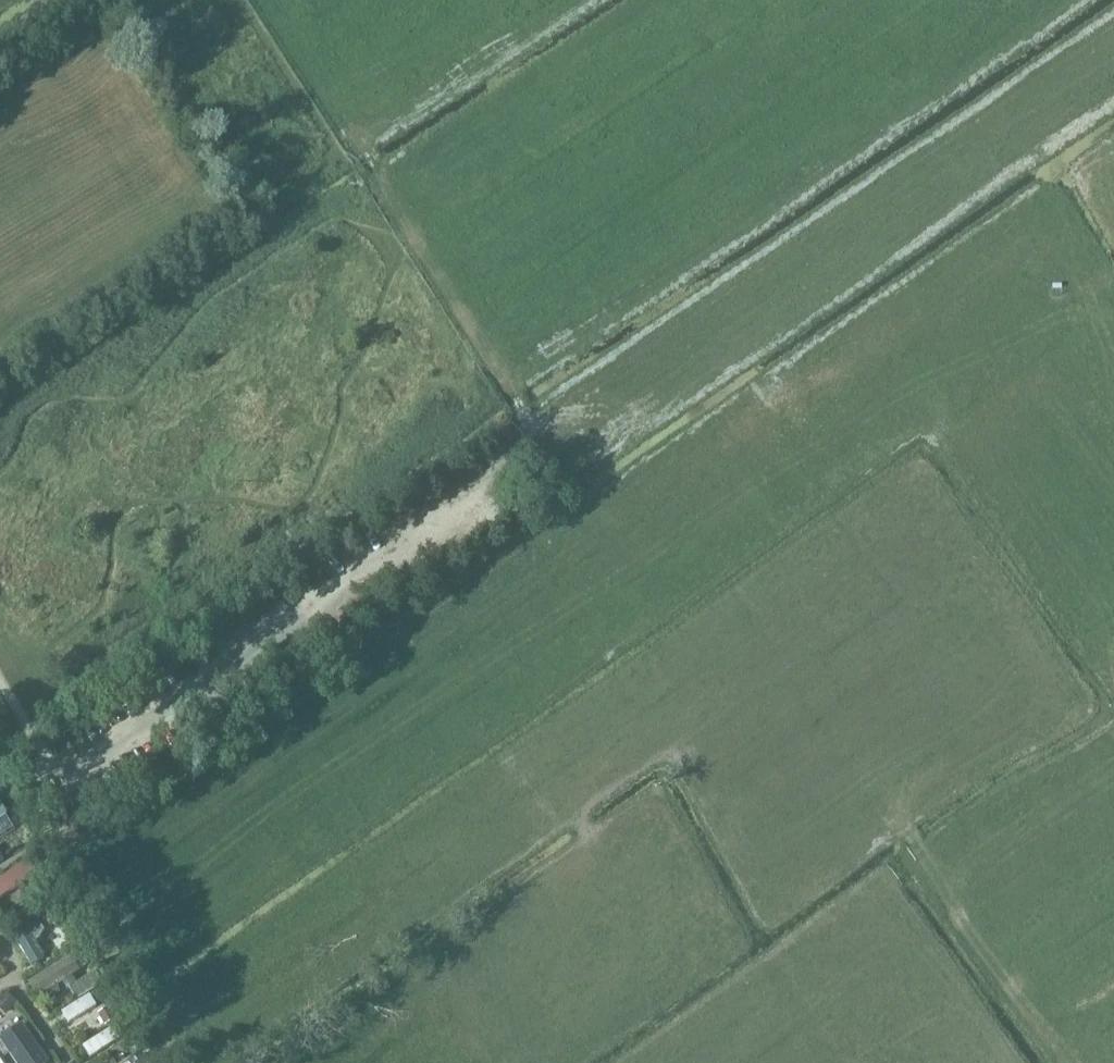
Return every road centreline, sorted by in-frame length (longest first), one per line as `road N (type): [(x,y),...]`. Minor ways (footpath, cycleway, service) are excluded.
road 1 (track): [(890,810),(1059,1062)]
road 2 (track): [(506,370),(519,413),(489,492)]

